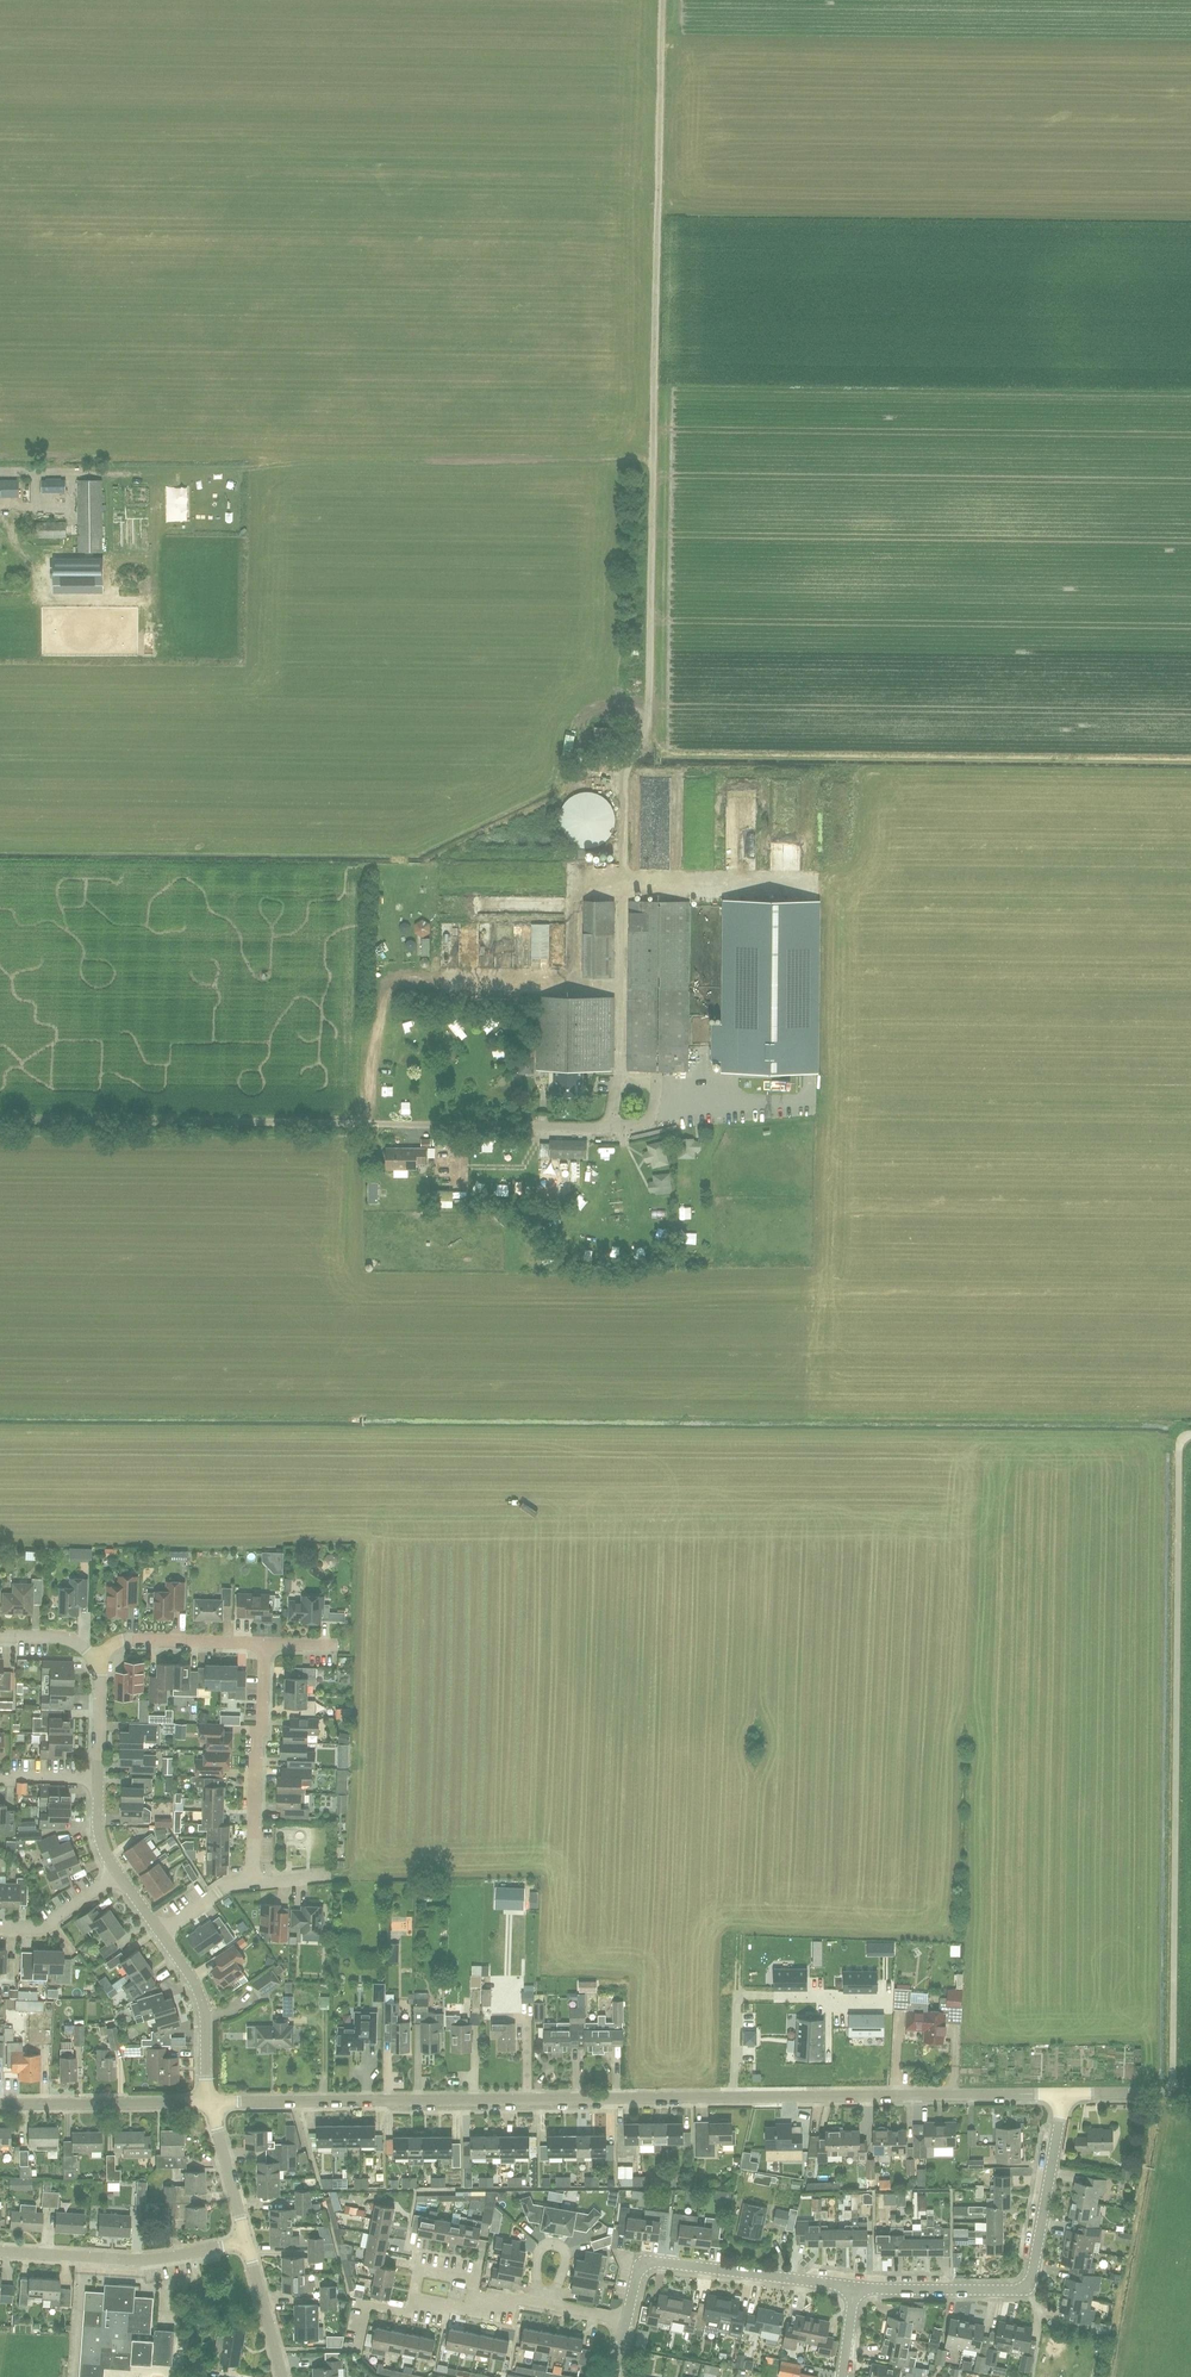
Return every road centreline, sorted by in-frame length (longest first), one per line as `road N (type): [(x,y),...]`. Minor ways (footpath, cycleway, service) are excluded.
road 1 (unknown): [(380,1496),(411,1469),(773,1470),(836,1452),(1142,1452),(1139,1870)]
road 2 (unknown): [(0,1475),(353,1471),(399,1515),(402,1841),(429,1857),(545,1854),(701,1896),(736,1872)]
road 3 (residential): [(1065,2094),(211,2101)]
road 4 (unclassified): [(1172,2094),(1180,1451),(1190,1435)]
road 5 (unknown): [(850,1871),(850,1767),(1055,1766),(1054,1871)]
road 6 (unknown): [(1139,1870),(736,1872)]
road 7 (unknown): [(399,1558),(615,1555),(634,1576),(710,1575)]
road 8 (residential): [(626,2319),(636,2275),(653,2260),(855,2287)]
road 9 (unknown): [(908,1452),(910,1557),(1056,1554)]
road 10 (residential): [(246,2242),(147,2261),(0,2252)]
road 11 (residential): [(253,1876),(267,1644)]
road 12 (unknown): [(1152,2094),(1151,1883),(1139,1870)]
road 13 (residential): [(211,2101),(0,2104)]
road 14 (residential): [(1023,2287),(1032,2274),(1065,2094)]
road 15 (residential): [(211,2101),(202,1993),(160,1932)]
road 16 (residential): [(99,1658),(129,1638),(267,1644)]
road 17 (residential): [(855,2287),(1023,2287)]
road 18 (unknown): [(1069,2094),(1068,1987),(1052,1987),(1053,2015)]
road 19 (residential): [(246,2242),(211,2101)]
road 20 (residential): [(283,2376),(246,2242)]
road 21 (unclassified): [(548,2304),(566,2255),(557,2245),(539,2250),(540,2303)]
road 22 (residential): [(119,1874),(41,1926),(0,1925)]

